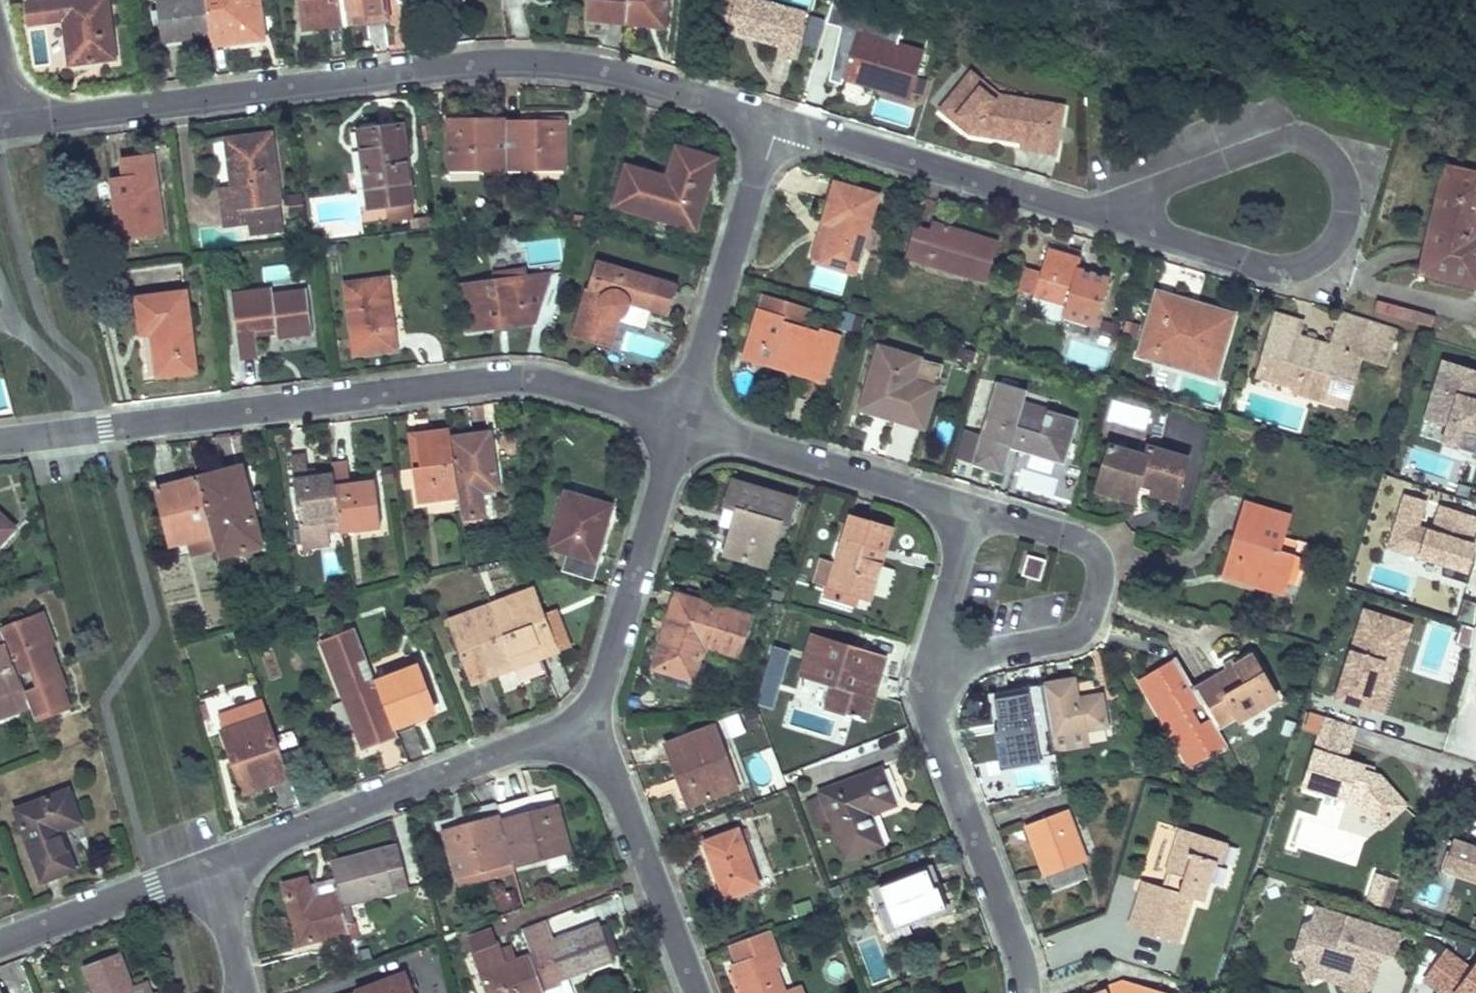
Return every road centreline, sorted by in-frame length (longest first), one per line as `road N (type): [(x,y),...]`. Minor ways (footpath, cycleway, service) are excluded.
road 1 (residential): [(16,124),(502,65),(602,74),(777,123)]
road 2 (residential): [(680,421),(544,381),(491,380),(0,442)]
road 3 (residential): [(1085,212),(1268,268),(1315,259),(1340,228),(1345,187),(1325,151),(1308,143),(1277,142),(1186,175)]
road 4 (residential): [(211,865),(592,723)]
road 5 (residential): [(974,511),(1094,550),(1101,574),(1092,620),(1062,640),(928,664)]
road 6 (residential): [(1025,992),(1016,945),(936,741),(928,664)]
road 7 (residential): [(592,723),(680,421)]
road 8 (residential): [(680,421),(777,123)]
road 9 (residential): [(680,421),(974,511)]
road 10 (residential): [(777,123),(1068,208)]
road 11 (residential): [(695,992),(592,723)]
road 12 (residential): [(0,945),(211,865)]
road 13 (residential): [(928,664),(974,511)]
road 14 (residential): [(211,865),(244,992)]

